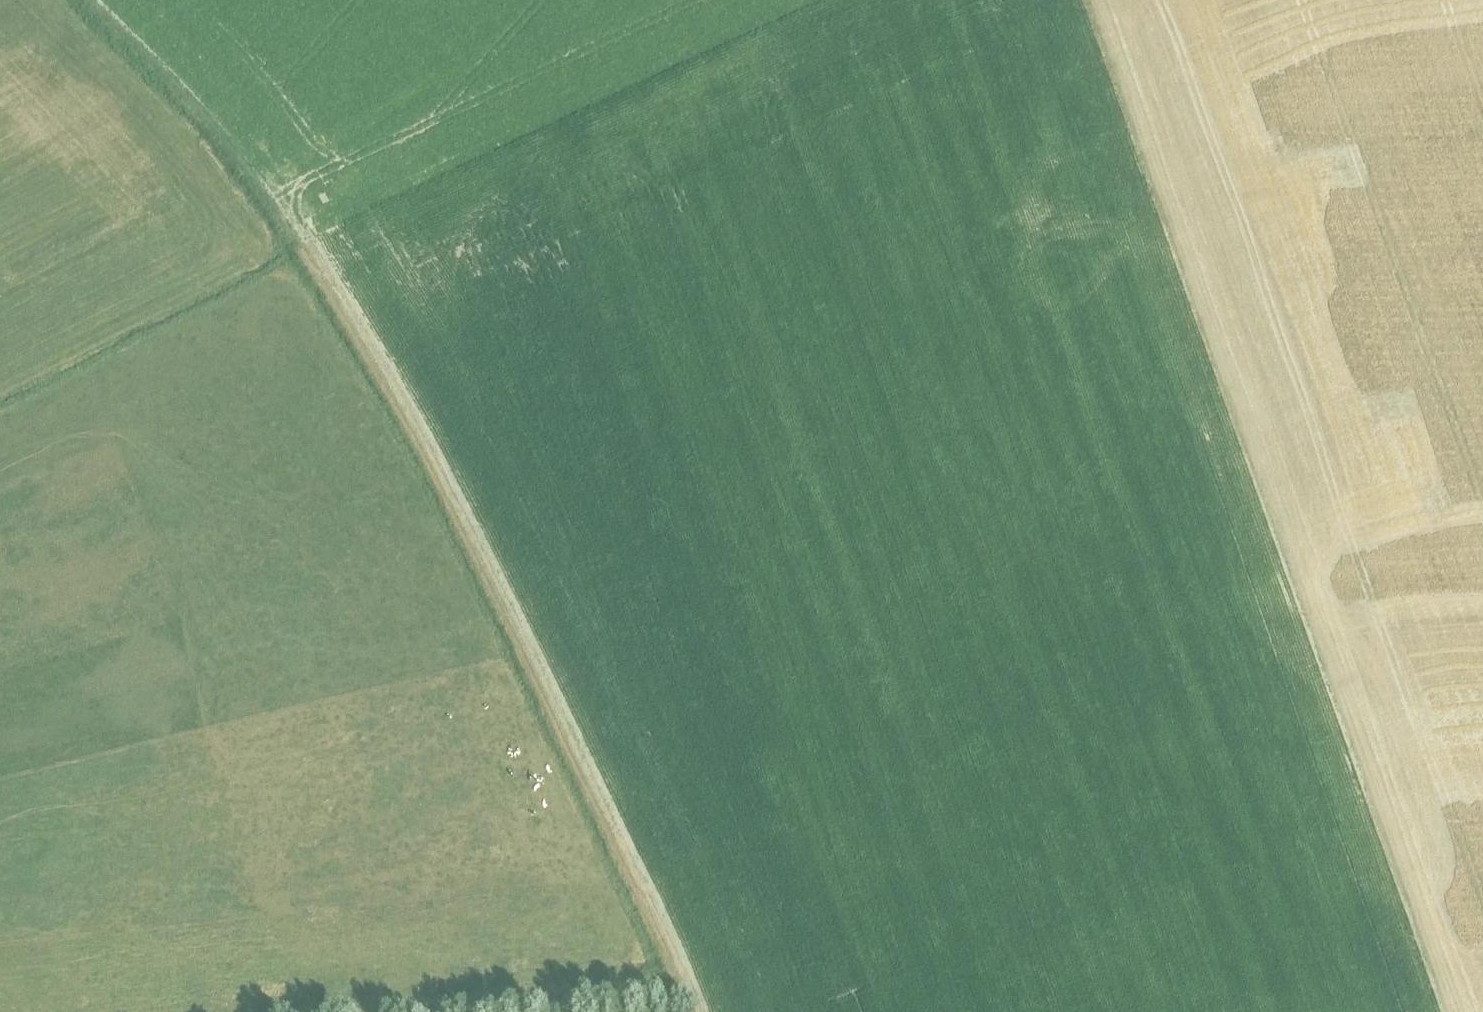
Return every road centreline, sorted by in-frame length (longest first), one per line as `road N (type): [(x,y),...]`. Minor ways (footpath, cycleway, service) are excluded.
road 1 (track): [(694,1011),(672,946),(401,399),(235,145),(98,0)]

